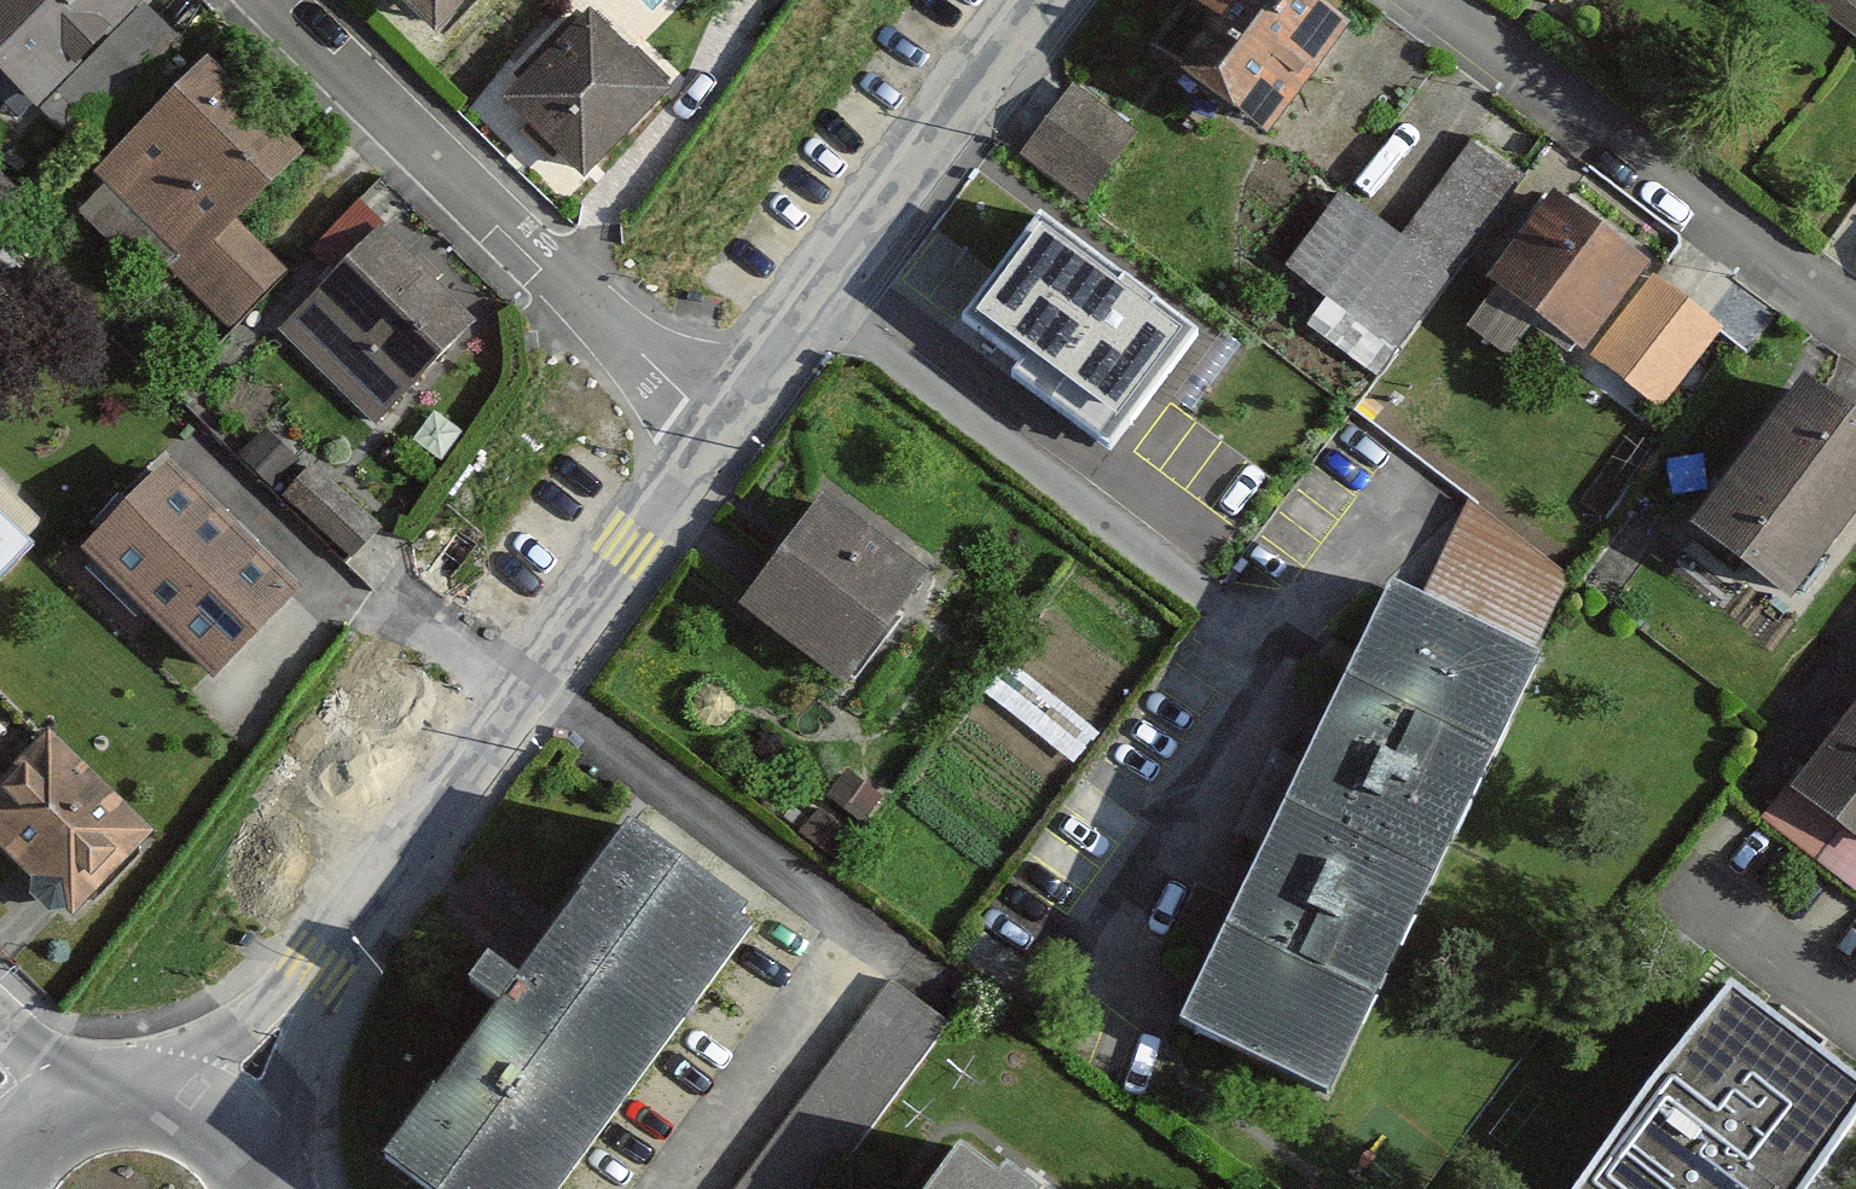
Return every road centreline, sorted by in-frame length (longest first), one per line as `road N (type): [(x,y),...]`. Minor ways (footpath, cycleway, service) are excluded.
road 1 (residential): [(194,1113),(245,1075),(721,425)]
road 2 (residential): [(275,0),(721,425)]
road 3 (residential): [(721,425),(1029,0)]
road 4 (residential): [(1439,0),(1855,306)]
road 5 (unclassified): [(194,1113),(154,1100),(111,1100),(70,1112),(34,1135)]

